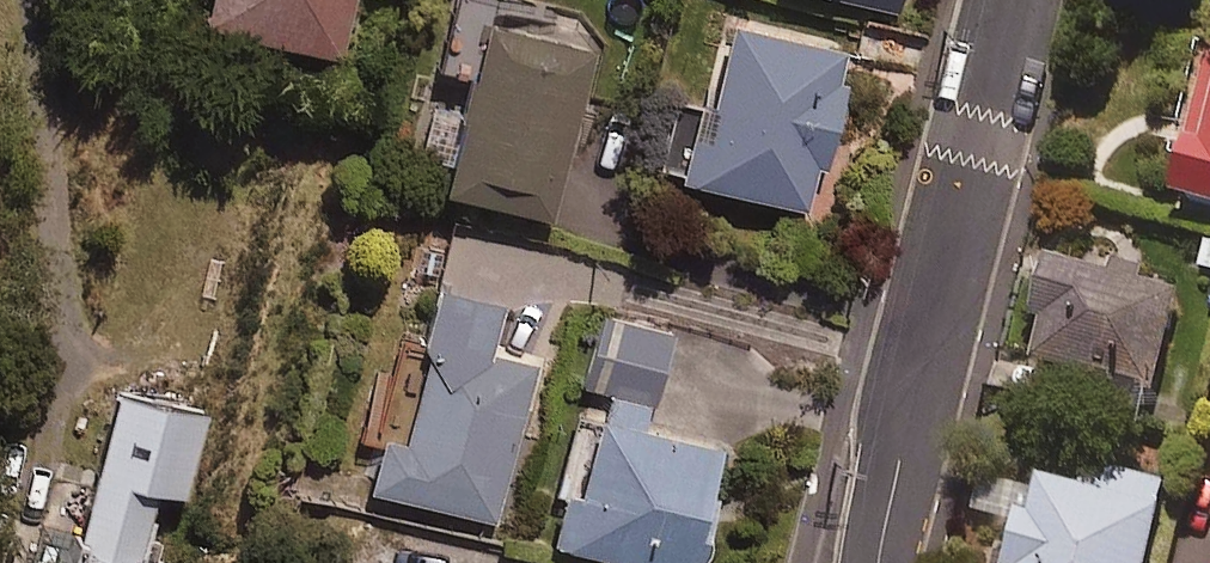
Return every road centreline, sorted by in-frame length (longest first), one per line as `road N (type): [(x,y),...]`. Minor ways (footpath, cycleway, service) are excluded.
road 1 (residential): [(880,562),(888,497),(1012,0)]

